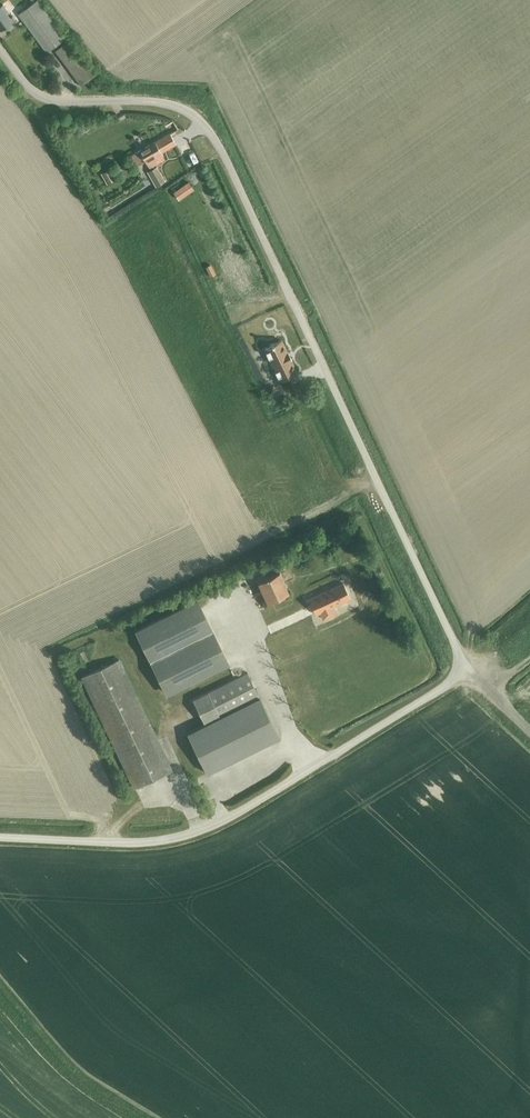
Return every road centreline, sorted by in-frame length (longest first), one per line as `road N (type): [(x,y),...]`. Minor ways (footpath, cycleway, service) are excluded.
road 1 (unclassified): [(0,836),(122,842),(184,835),(231,818),(467,668),(206,124),(155,101),(42,97),(0,49)]

